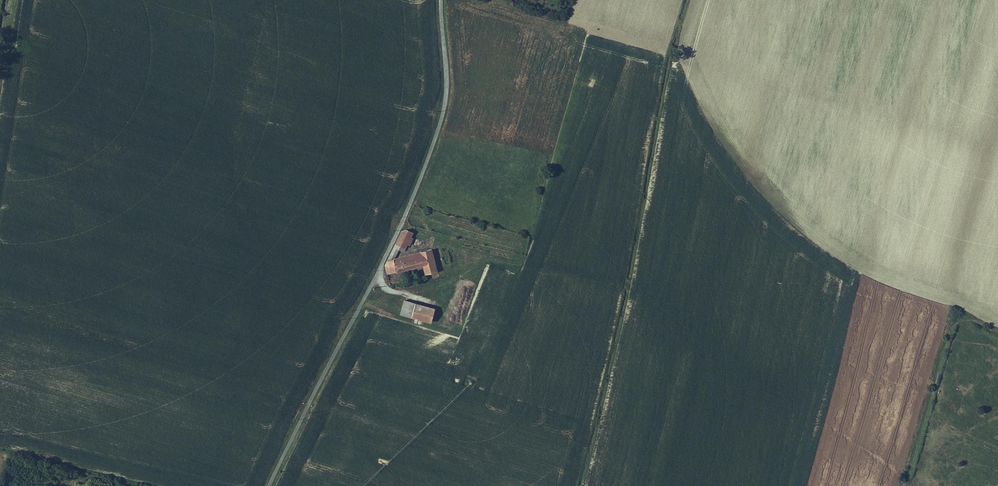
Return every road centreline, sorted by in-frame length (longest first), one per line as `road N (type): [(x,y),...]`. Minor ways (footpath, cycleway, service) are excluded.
road 1 (residential): [(441,0),(447,89),(425,168),(270,485)]
road 2 (track): [(997,331),(973,319),(956,319),(949,329),(905,485)]

